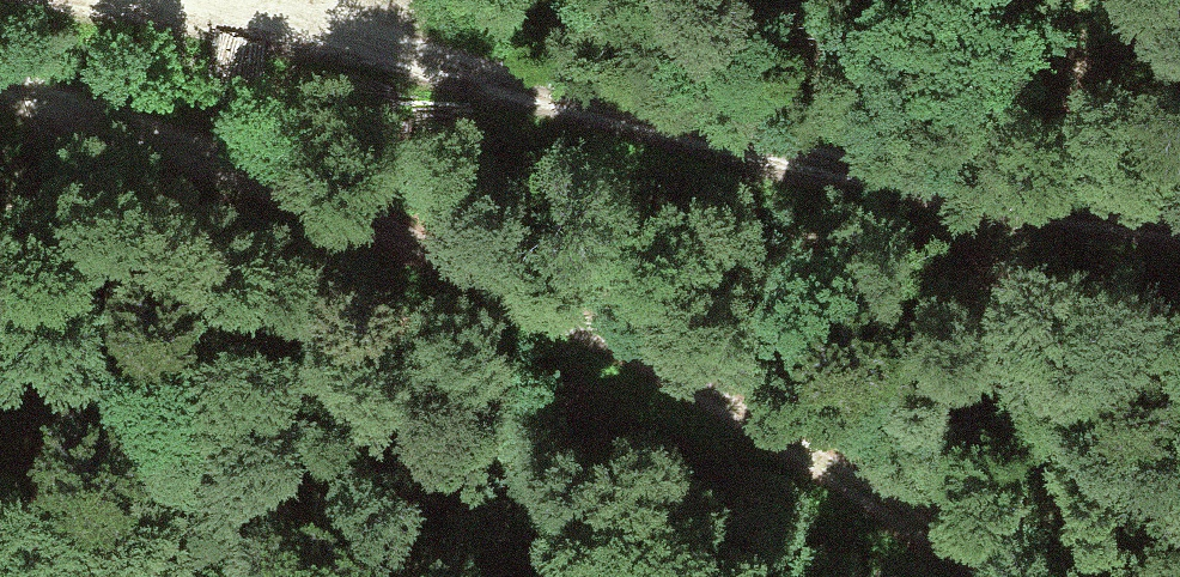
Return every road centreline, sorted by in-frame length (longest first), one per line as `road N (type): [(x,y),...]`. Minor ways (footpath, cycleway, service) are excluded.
road 1 (track): [(985,576),(704,401),(533,309),(390,239),(106,123),(0,95)]
road 2 (track): [(131,0),(276,29),(516,99),(853,179),(1179,233)]

